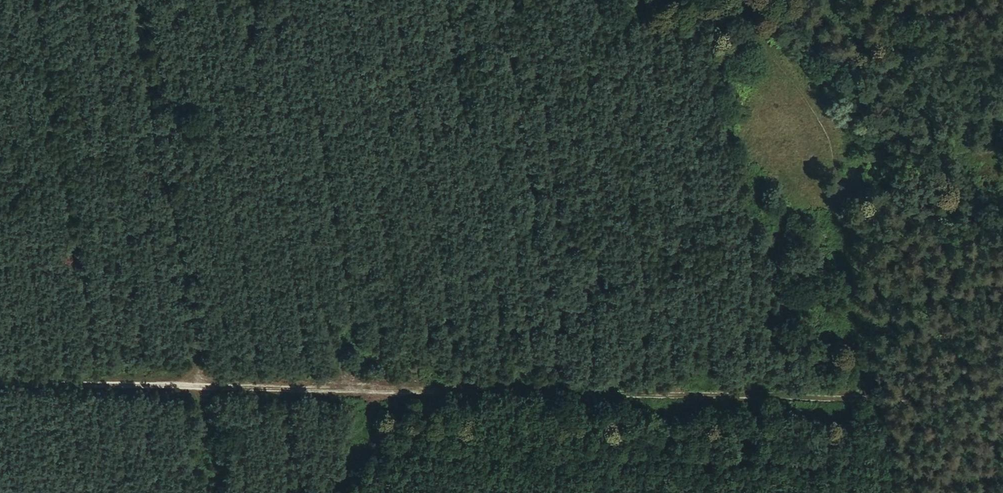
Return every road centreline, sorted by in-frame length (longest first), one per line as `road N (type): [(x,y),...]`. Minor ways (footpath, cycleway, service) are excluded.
road 1 (track): [(863,398),(0,387)]
road 2 (track): [(137,0),(208,390)]
road 3 (track): [(863,398),(847,239),(829,190)]

